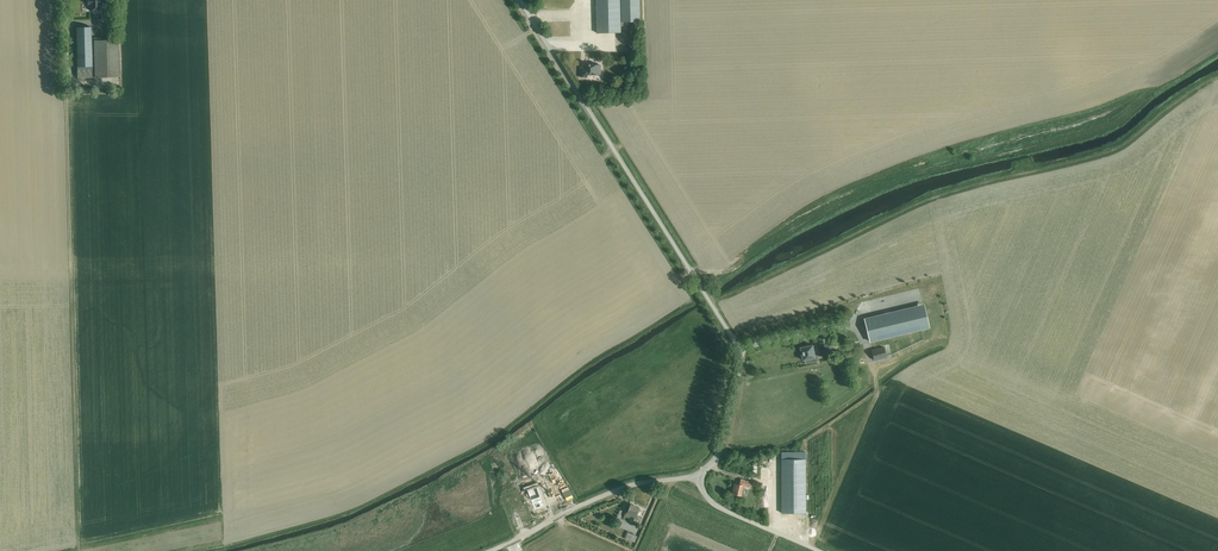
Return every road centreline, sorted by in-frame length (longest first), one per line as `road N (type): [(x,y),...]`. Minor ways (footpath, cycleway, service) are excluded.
road 1 (unclassified): [(695,479),(723,442),(739,349),(520,0)]
road 2 (track): [(65,21),(71,300)]
road 3 (unclassified): [(695,479),(625,487),(491,550)]
road 4 (track): [(811,547),(877,394),(871,364)]
road 5 (unclassified): [(820,550),(716,506),(695,479)]

